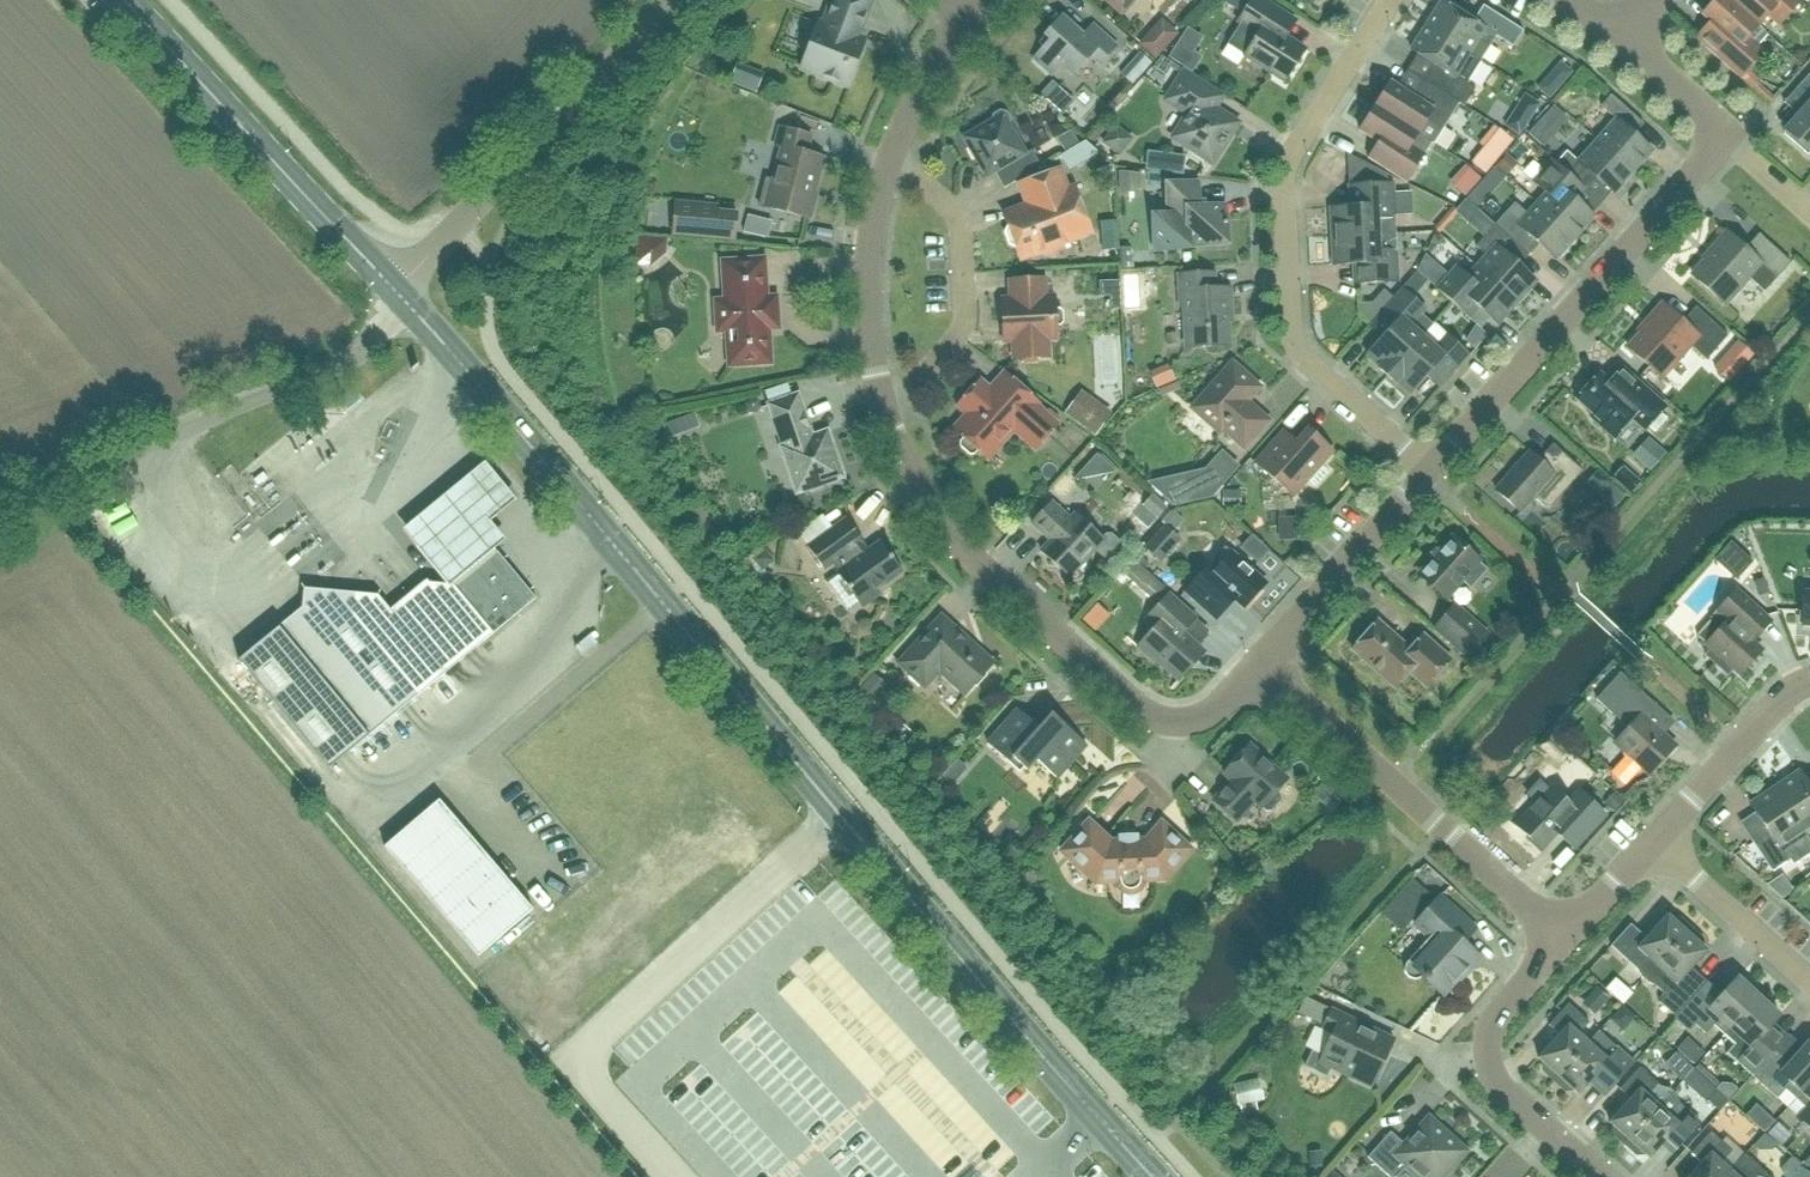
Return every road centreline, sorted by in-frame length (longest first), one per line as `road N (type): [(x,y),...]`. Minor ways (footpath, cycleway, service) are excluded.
road 1 (tertiary): [(1152,1176),(395,290)]
road 2 (residential): [(1259,669),(1200,724),(1155,723),(955,546),(917,485),(888,417),(873,338),(874,214),(927,87),(972,17)]
road 3 (residential): [(1430,471),(1313,368),(1292,334),(1284,189),(1290,159),(1387,0)]
road 4 (unclassified): [(0,510),(379,342),(395,290)]
road 5 (residential): [(1430,471),(1726,139)]
road 6 (residential): [(1560,938),(1259,669)]
road 7 (tertiary): [(395,290),(675,0)]
road 8 (tertiary): [(395,290),(124,0)]
road 9 (residential): [(1599,1176),(1504,1089),(1489,1060),(1492,1028),(1560,938)]
road 10 (residential): [(1259,669),(1430,471)]
road 11 (residential): [(1656,843),(1784,695),(1809,681)]
road 12 (residential): [(1809,989),(1656,843)]
road 13 (residential): [(1726,139),(1730,134),(1630,36)]
road 14 (residential): [(1560,938),(1656,843)]

